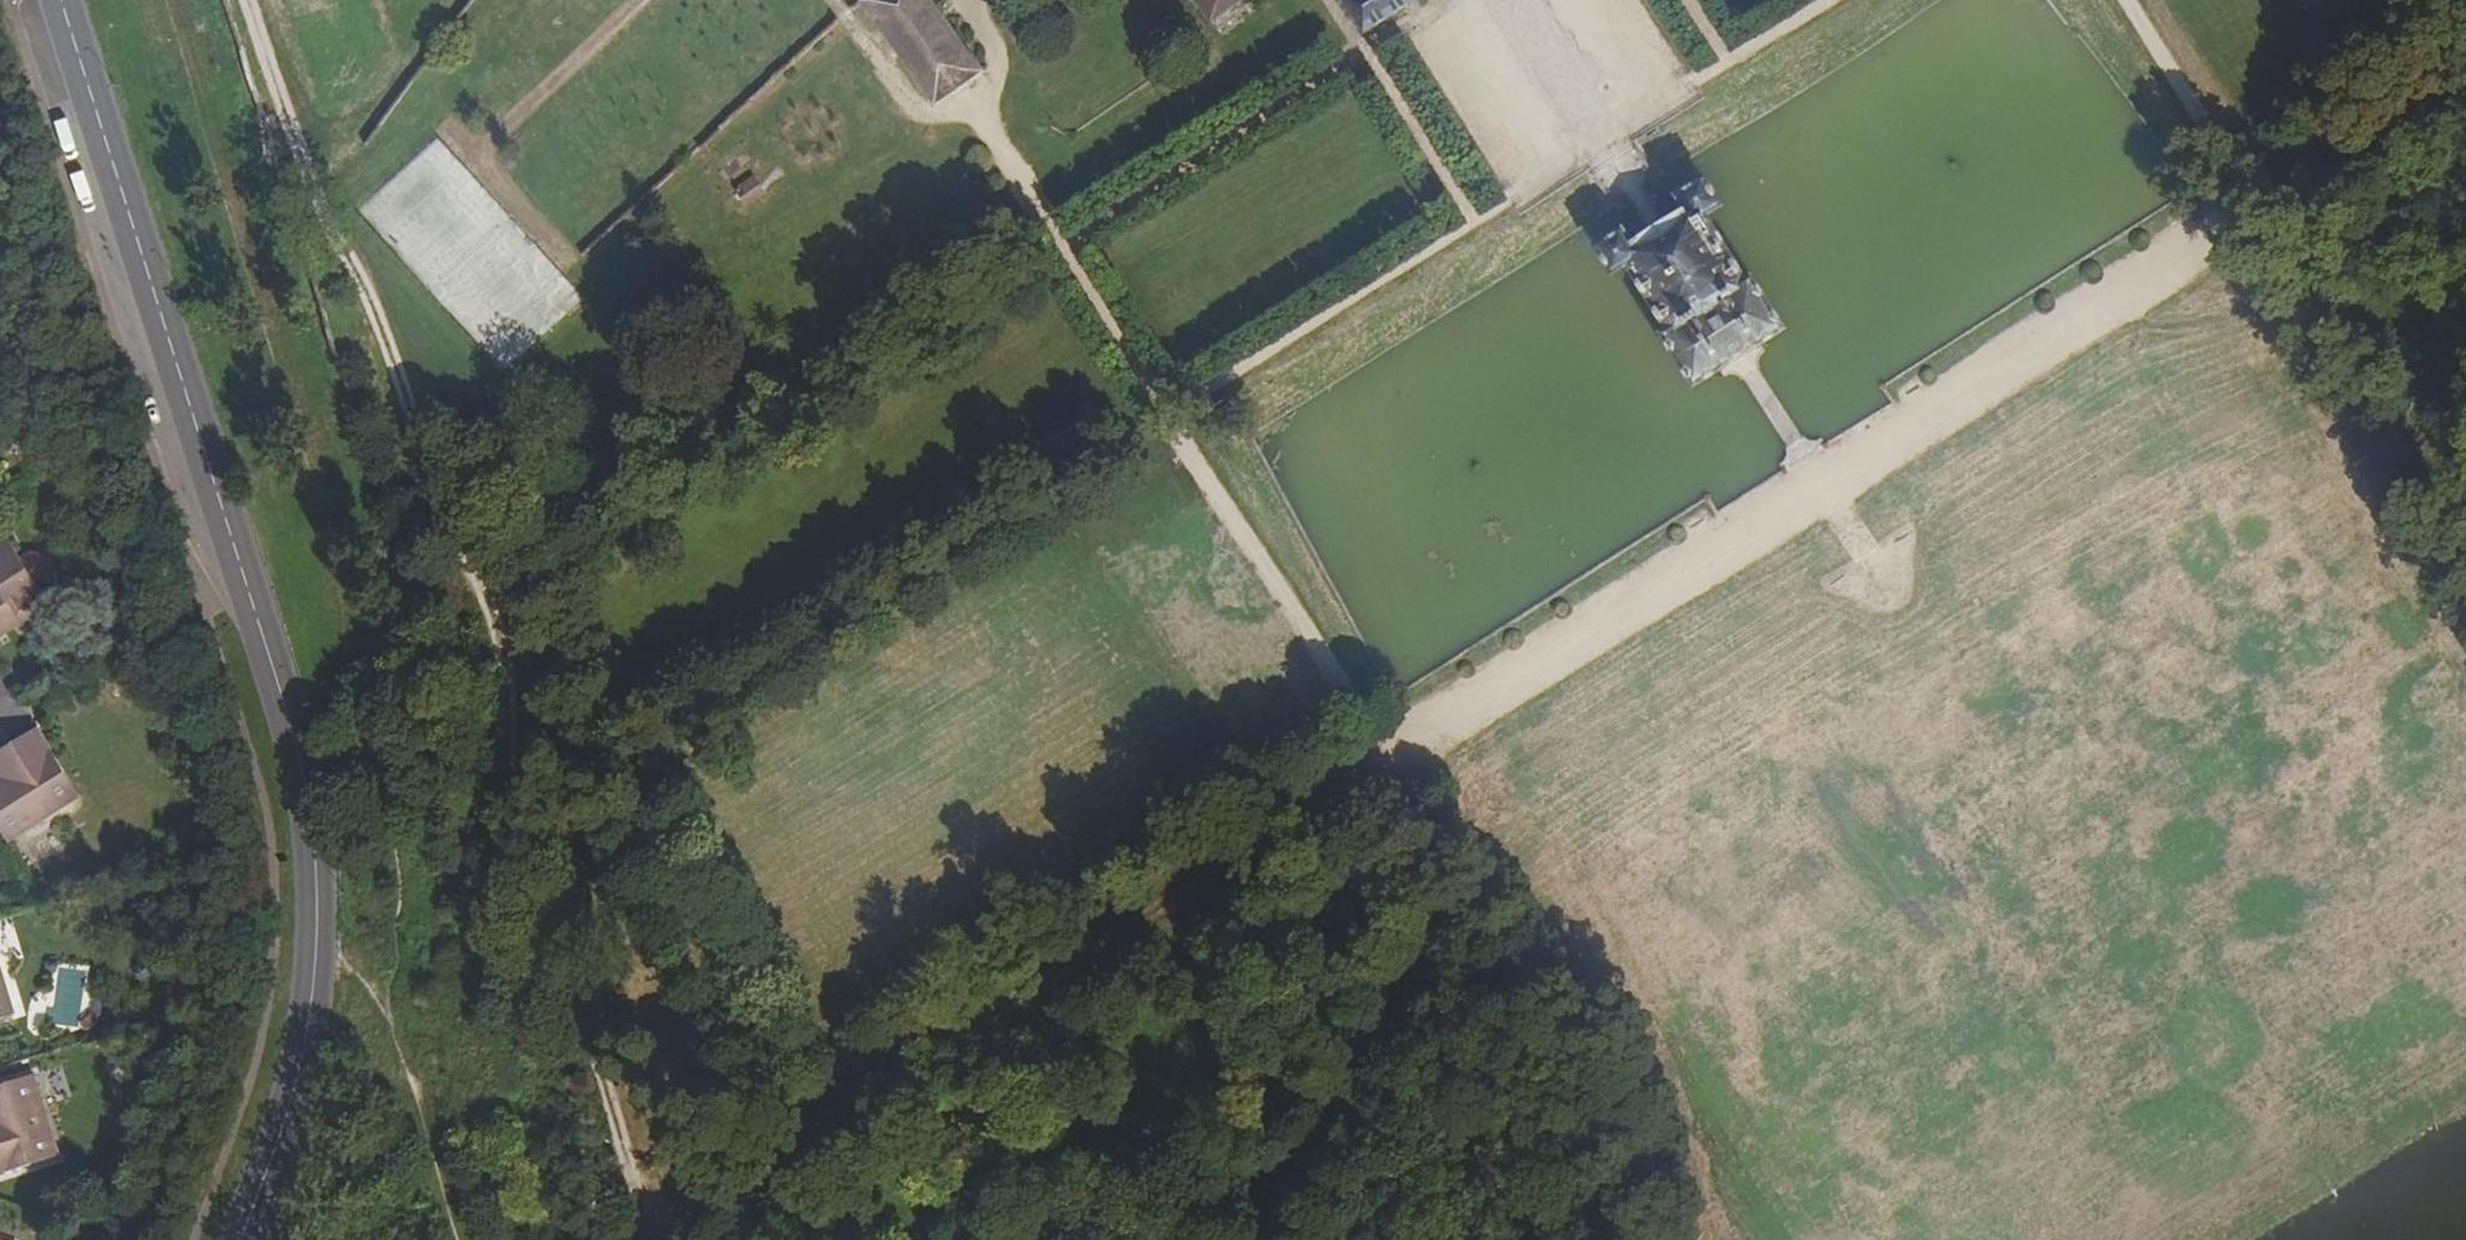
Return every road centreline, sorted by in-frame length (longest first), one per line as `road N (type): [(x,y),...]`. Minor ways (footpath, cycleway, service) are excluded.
road 1 (tertiary): [(240,1239),(298,1070),(312,990),(301,818),(283,715),(60,0)]

